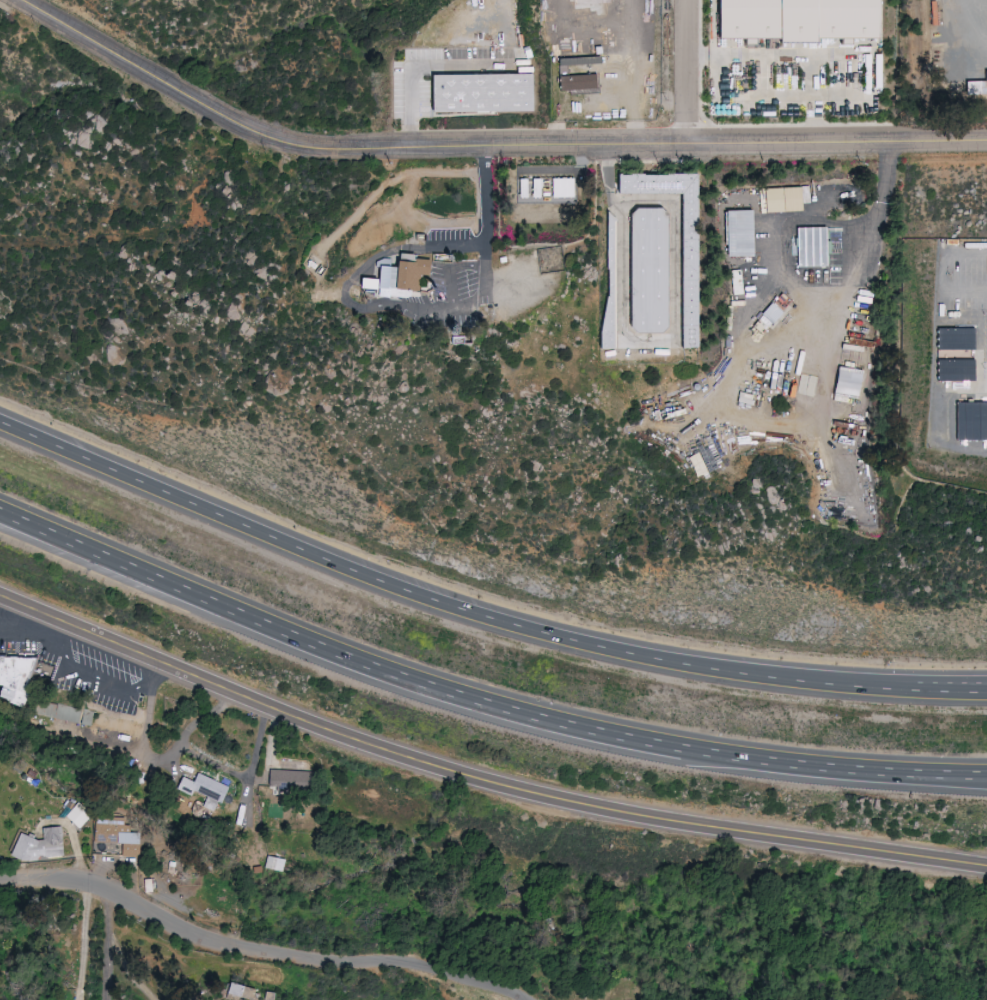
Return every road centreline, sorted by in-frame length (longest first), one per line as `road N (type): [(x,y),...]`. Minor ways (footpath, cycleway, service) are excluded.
road 1 (secondary): [(0,594),(471,778),(632,814),(986,867)]
road 2 (residential): [(22,0),(225,117),(285,140),(353,150),(986,145)]
road 3 (motorway): [(0,509),(287,631),(512,708),(696,747),(927,772)]
road 4 (motorway): [(818,684),(518,625),(335,561),(0,420)]
road 5 (residential): [(0,880),(93,886),(230,946),(409,962),(527,999)]
road 6 (motorway): [(986,694),(818,684)]
road 7 (motorway): [(986,680),(818,684)]
road 8 (residential): [(685,0),(687,147)]

